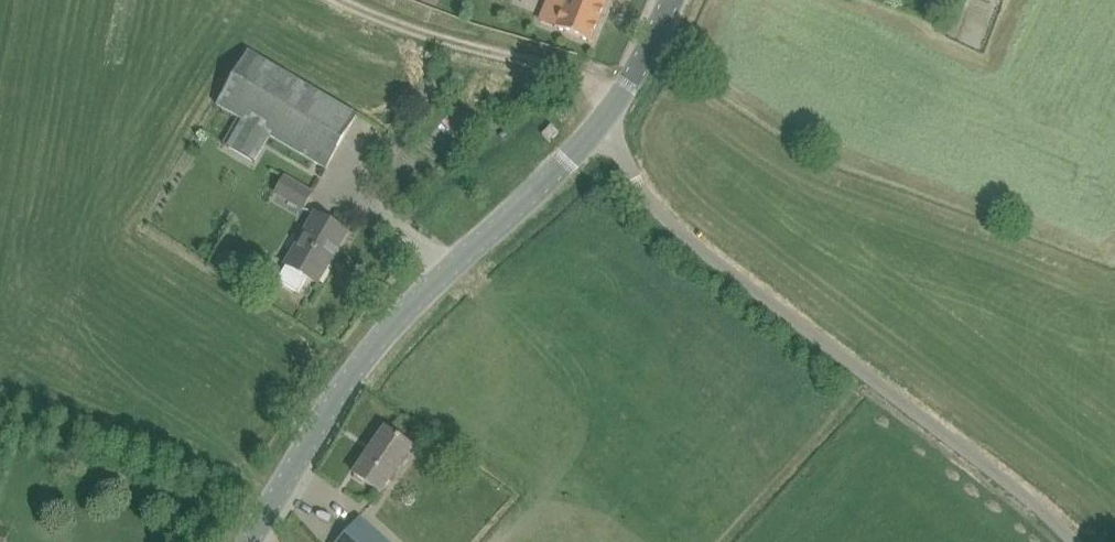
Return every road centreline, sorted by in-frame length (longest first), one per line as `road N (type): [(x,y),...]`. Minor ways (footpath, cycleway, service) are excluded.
road 1 (unclassified): [(1076,541),(677,230),(604,119)]
road 2 (tertiary): [(250,541),(350,376),(604,119)]
road 3 (tertiary): [(604,119),(670,0)]

